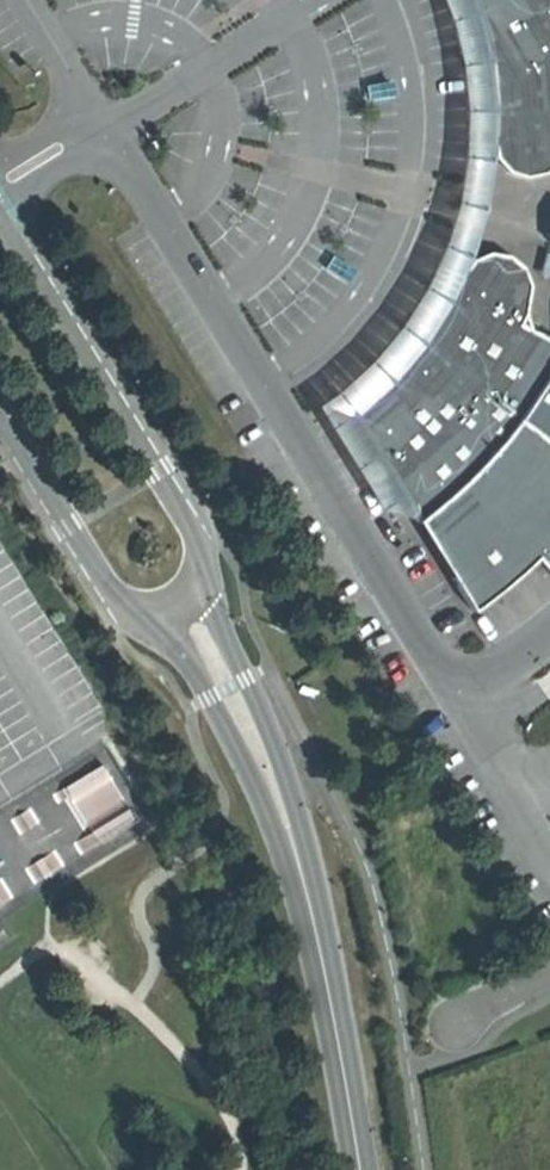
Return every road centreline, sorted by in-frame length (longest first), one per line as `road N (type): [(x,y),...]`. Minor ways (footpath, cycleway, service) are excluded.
road 1 (unclassified): [(460,707),(109,148)]
road 2 (secondary): [(203,541),(0,219)]
road 3 (secondary): [(305,897),(276,751),(203,591)]
road 4 (secondary): [(156,619),(211,701),(305,897)]
road 5 (secondary): [(305,897),(363,1169)]
road 6 (secondary): [(0,421),(113,603),(156,619)]
road 7 (unclassified): [(460,707),(549,848)]
road 8 (residential): [(0,215),(109,148)]

